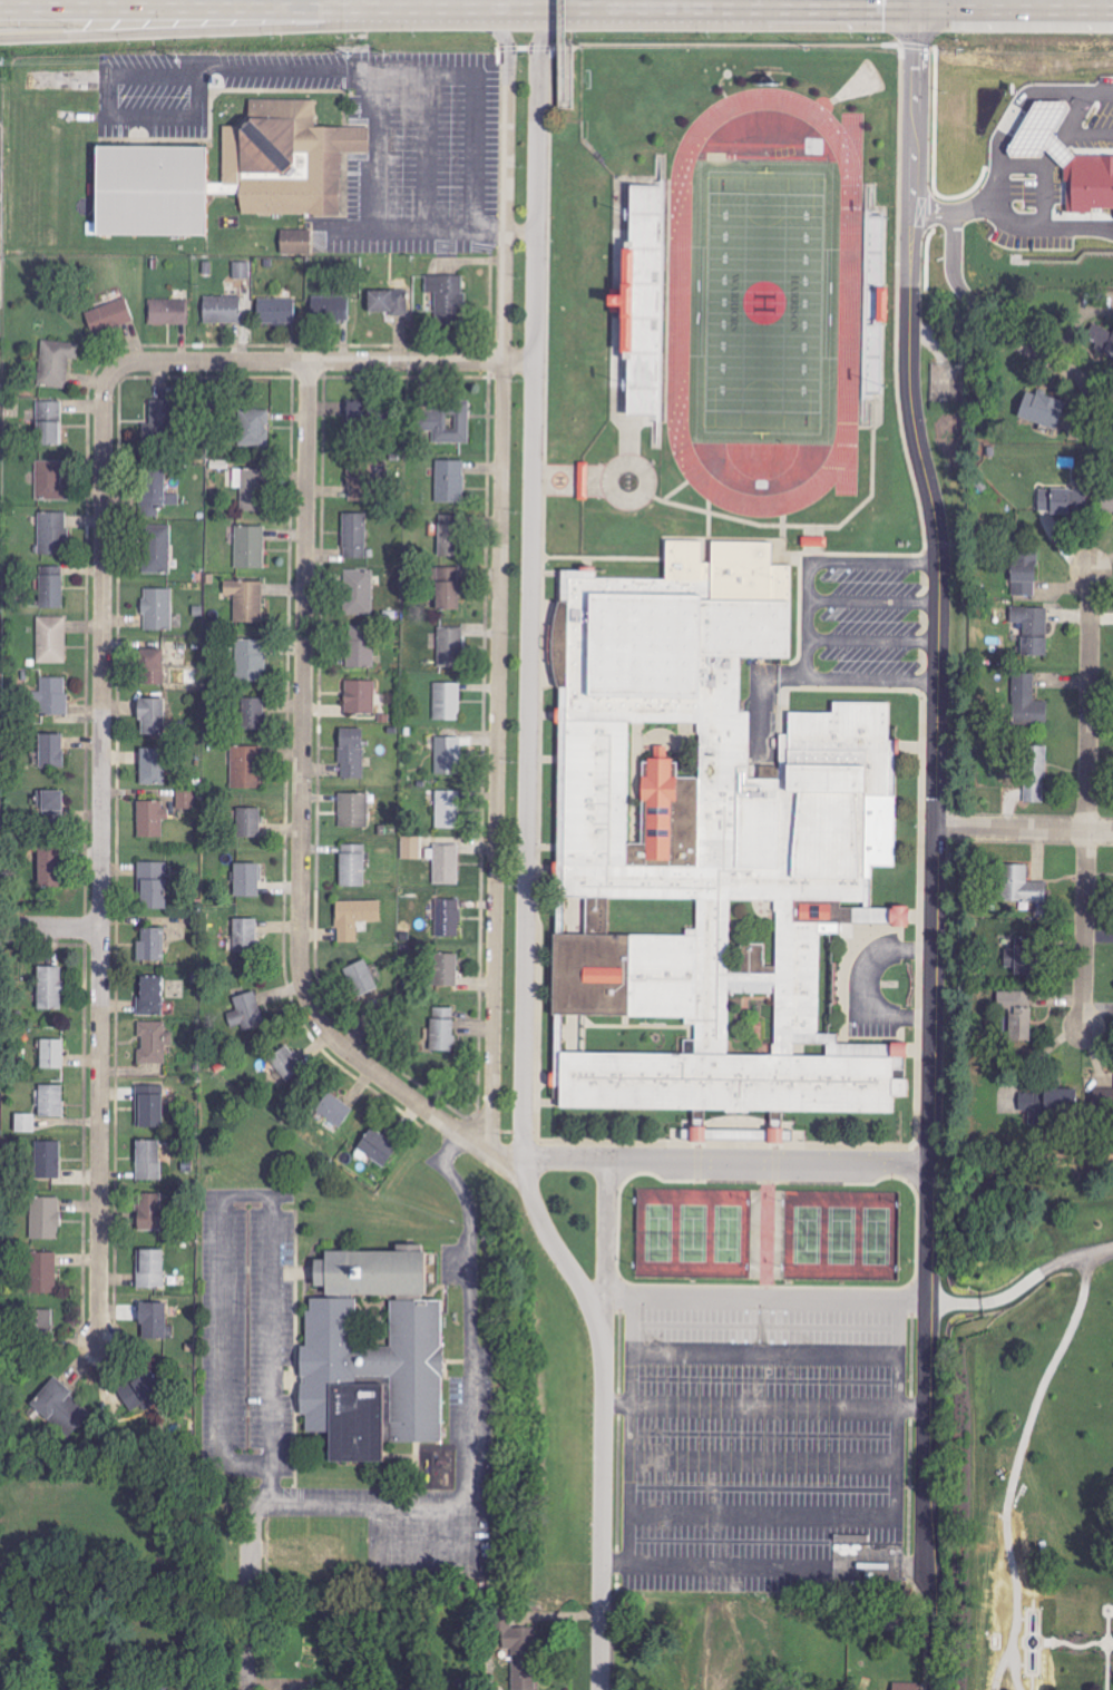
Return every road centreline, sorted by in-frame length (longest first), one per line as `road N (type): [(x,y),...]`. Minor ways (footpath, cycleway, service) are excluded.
road 1 (residential): [(916,0),(909,380),(939,556),(924,1477),(936,1689)]
road 2 (tertiary): [(491,9),(509,48),(495,996),(498,1126),(507,1149)]
road 3 (tertiary): [(510,1150),(526,1017),(537,47),(551,10)]
road 4 (primary): [(0,8),(1112,11)]
road 5 (residential): [(127,364),(105,395),(98,1344)]
road 6 (residential): [(309,362),(304,993),(322,1029),(348,1053),(477,1134),(528,1154)]
road 7 (tertiary): [(507,1149),(596,1321),(603,1386),(599,1689)]
road 8 (residential): [(1091,570),(1083,1027)]
road 9 (primary): [(0,39),(358,20),(418,8)]
road 10 (residential): [(127,364),(536,361)]
road 11 (residential): [(528,1154),(930,1166)]
road 12 (residential): [(911,240),(930,248),(1005,335),(1097,394),(1112,394)]
road 13 (residential): [(935,827),(1112,832)]
road 14 (residential): [(609,1160),(596,1321)]

